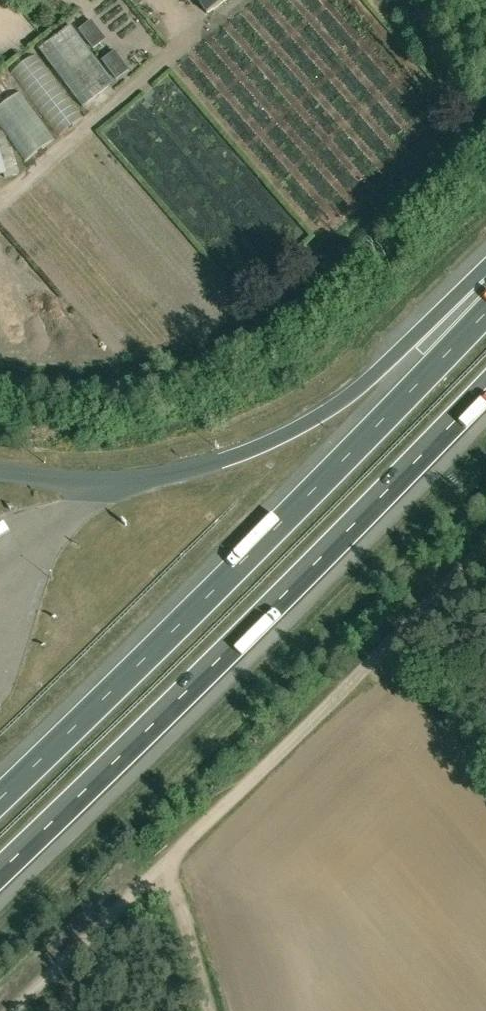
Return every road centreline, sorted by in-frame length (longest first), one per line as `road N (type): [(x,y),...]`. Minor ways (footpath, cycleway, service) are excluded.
road 1 (motorway): [(485,313),(0,798)]
road 2 (motorway): [(0,873),(485,389)]
road 3 (motorway): [(485,270),(320,423),(212,466),(111,489)]
road 4 (unclassified): [(188,846),(485,551)]
road 5 (track): [(188,846),(177,889),(213,1010)]

